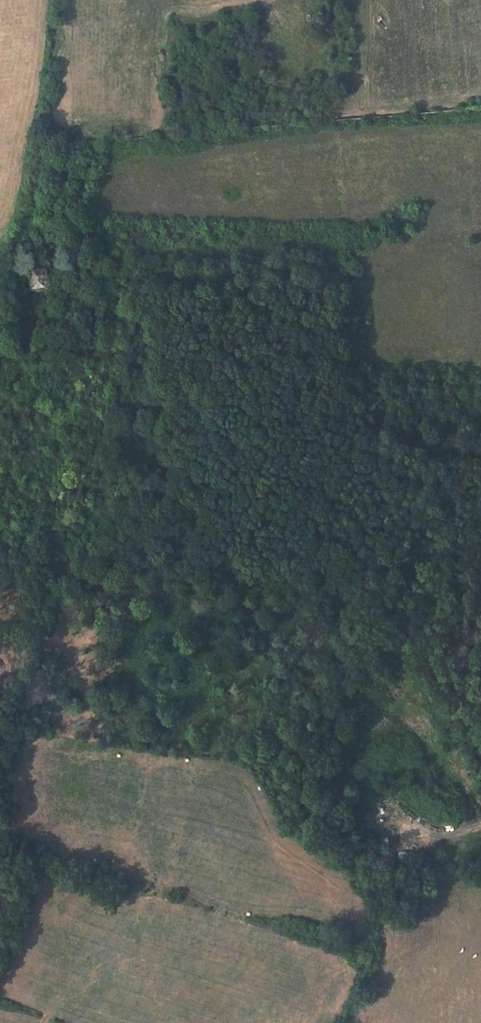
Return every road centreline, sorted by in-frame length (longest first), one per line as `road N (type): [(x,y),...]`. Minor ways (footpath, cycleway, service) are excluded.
road 1 (track): [(0,588),(81,591),(160,579),(228,585),(342,562),(371,583),(423,661),(443,700),(431,713),(433,750),(480,800)]

